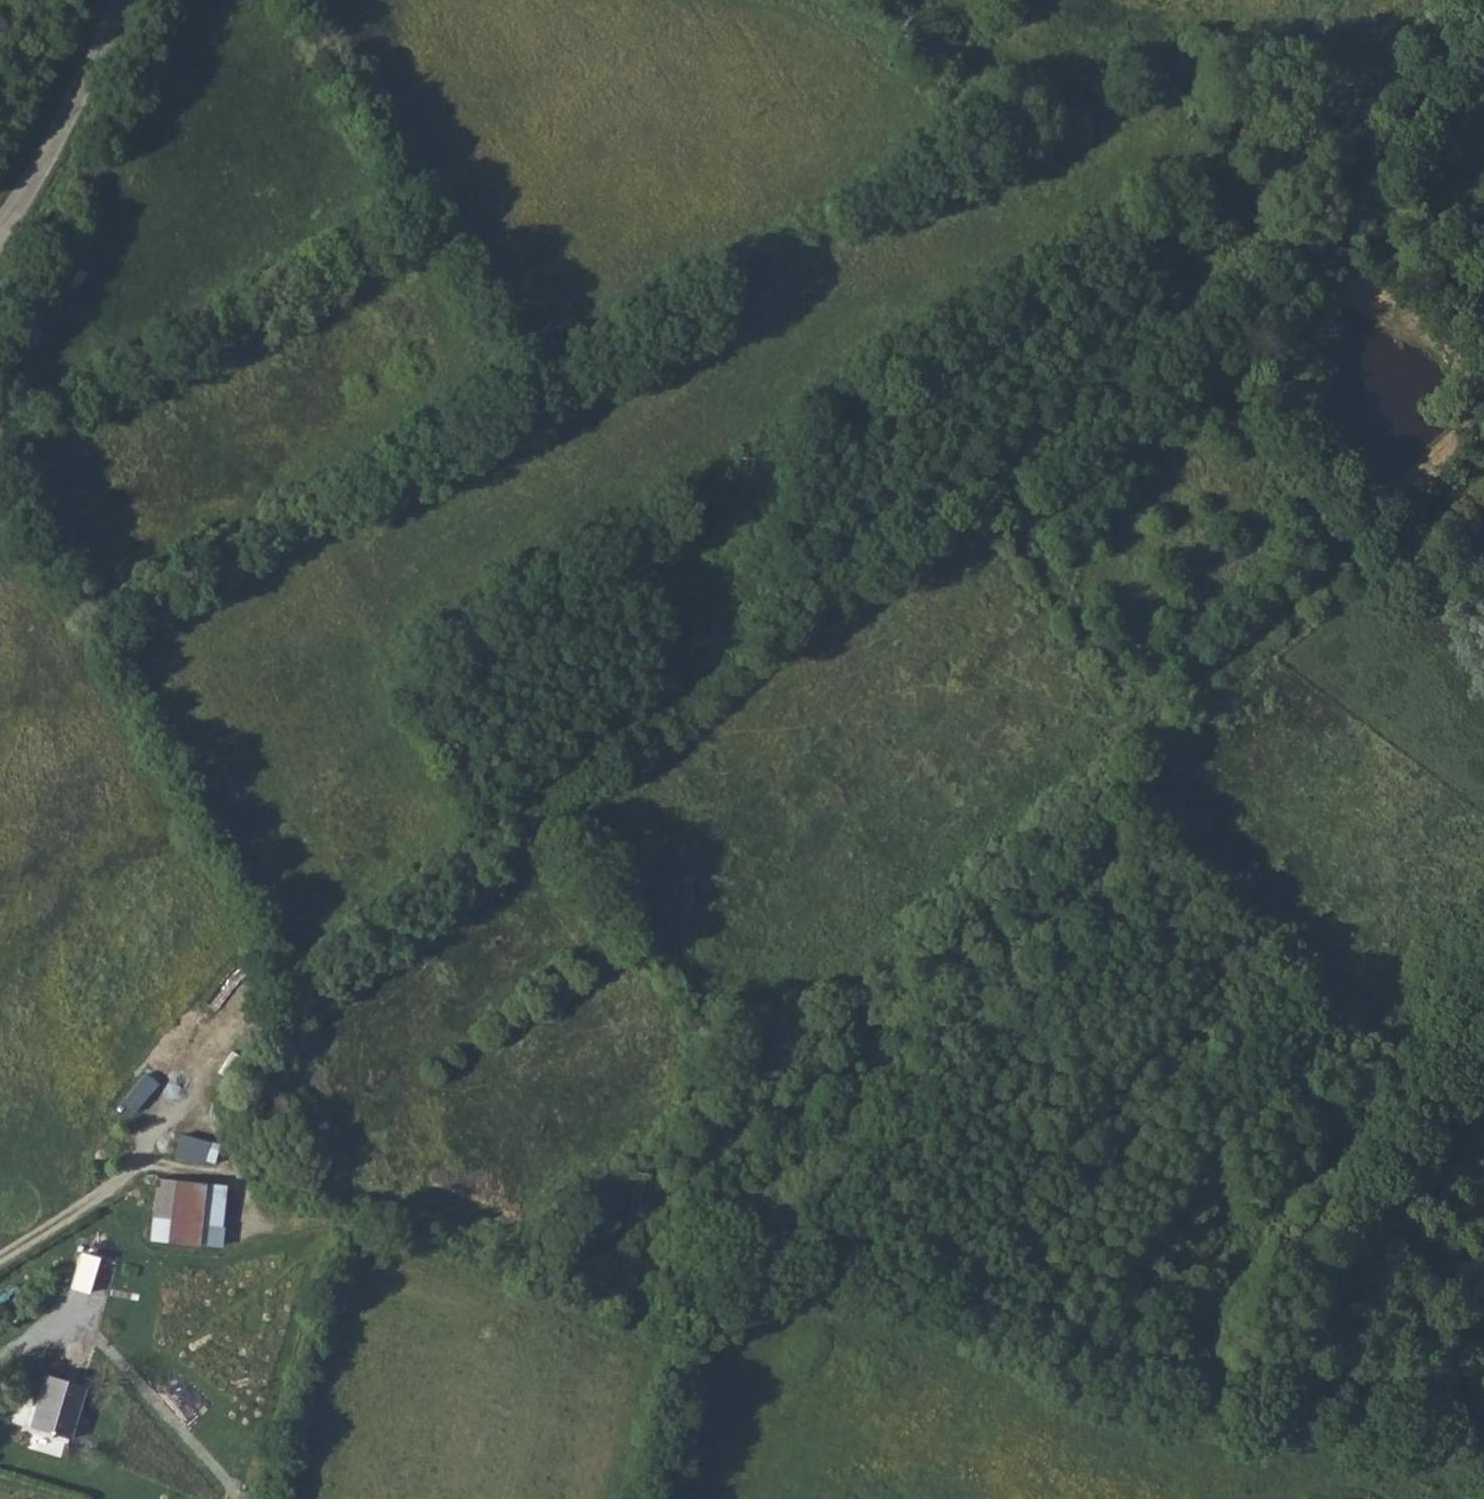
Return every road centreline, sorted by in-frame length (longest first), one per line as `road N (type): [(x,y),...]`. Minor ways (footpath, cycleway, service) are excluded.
road 1 (track): [(1461,0),(1367,187),(1299,245),(293,982)]
road 2 (track): [(768,1071),(1090,803),(1277,700),(1483,449)]
road 3 (track): [(885,0),(977,103),(1206,64),(1367,187),(1483,304)]
road 4 (unclassified): [(125,0),(32,189),(0,231)]

